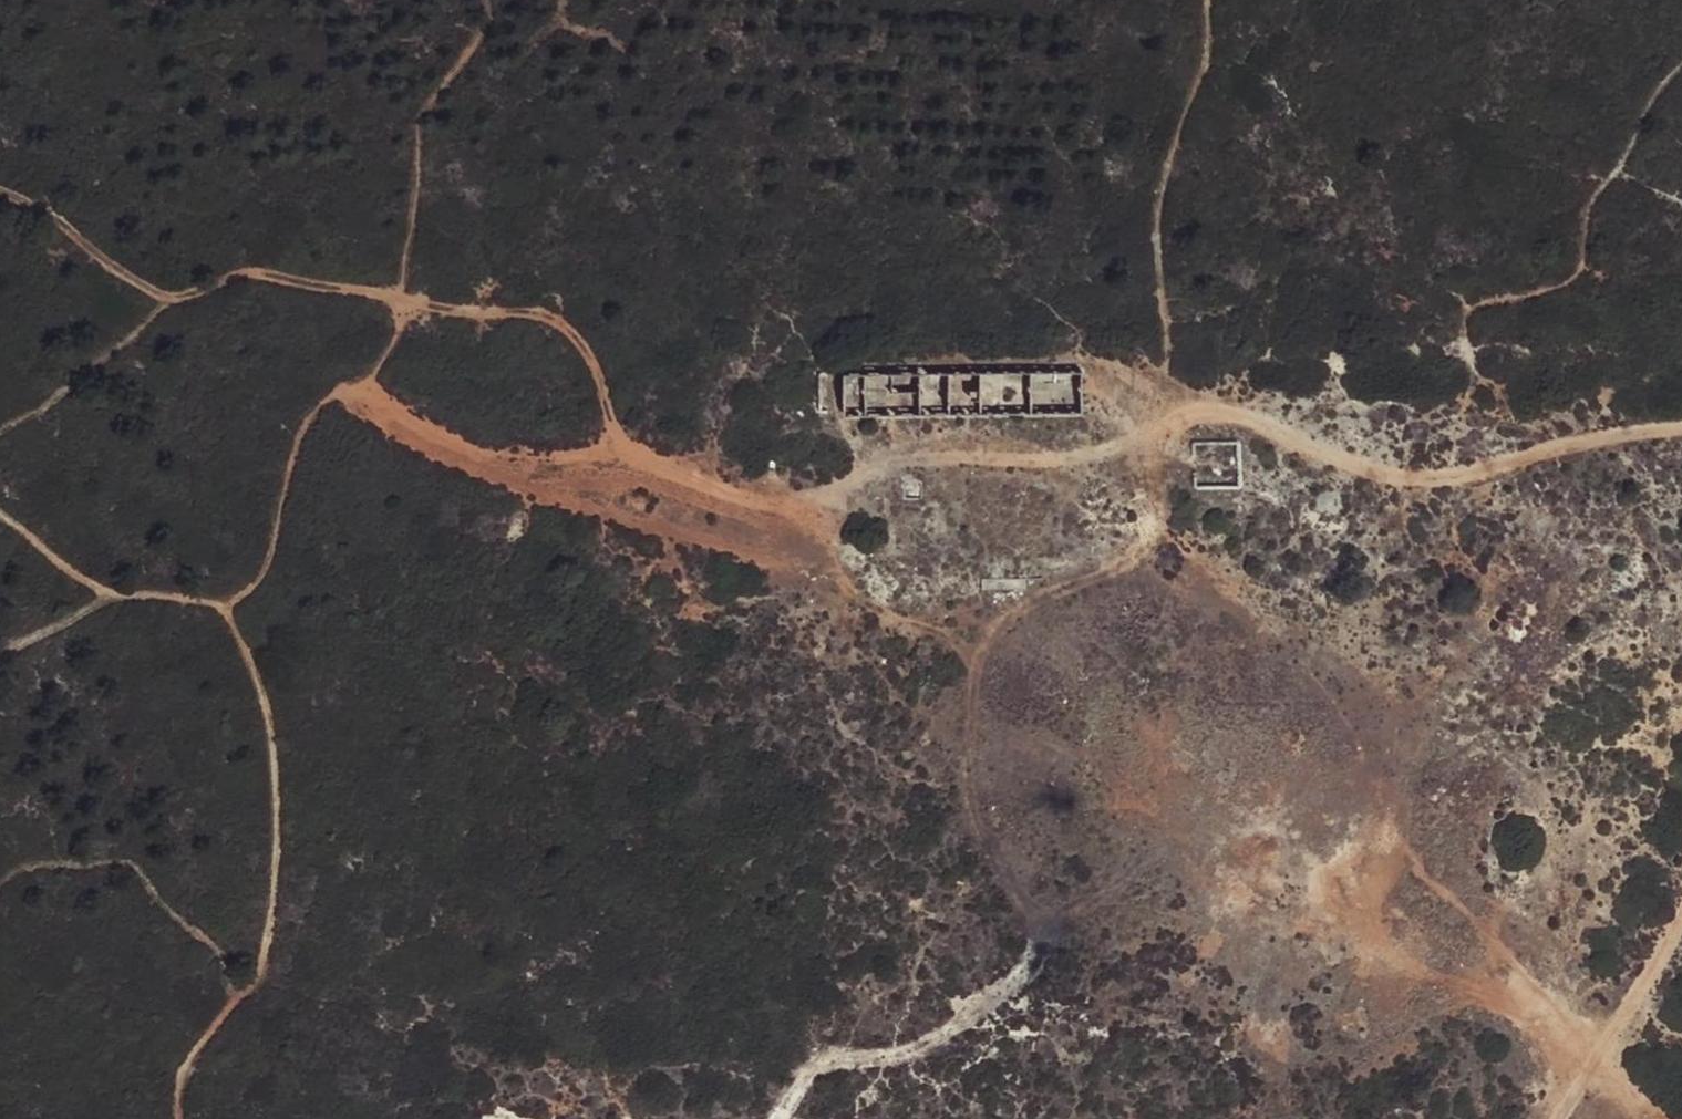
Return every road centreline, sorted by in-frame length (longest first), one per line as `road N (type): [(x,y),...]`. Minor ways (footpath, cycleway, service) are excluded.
road 1 (track): [(1681,431),(1536,452),(1463,480),(1370,478),(1302,439),(1215,418),(1098,452),(1017,464),(894,457),(834,495)]
road 2 (track): [(181,1118),(189,1049),(237,1005),(265,943),(277,817),(262,684),(238,619),(210,599),(106,584),(25,519),(0,509)]
road 3 (track): [(1556,1118),(1681,914)]

